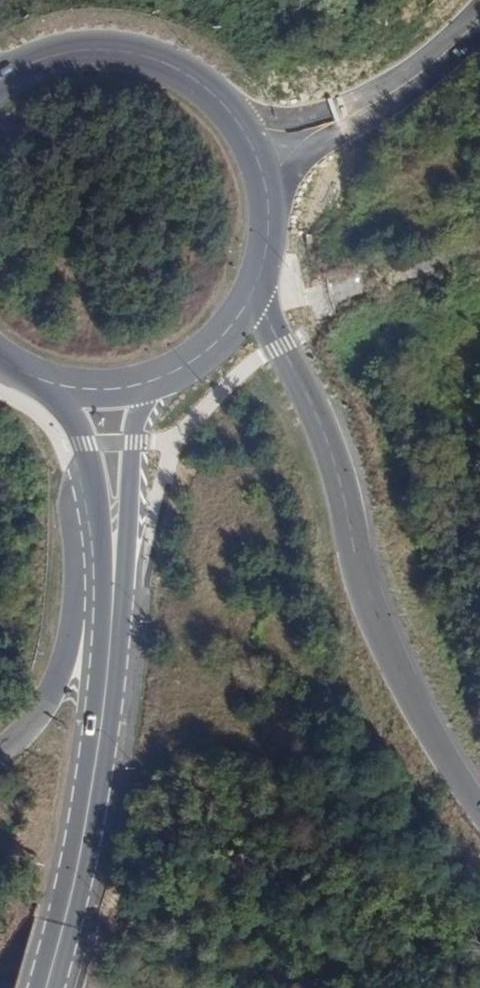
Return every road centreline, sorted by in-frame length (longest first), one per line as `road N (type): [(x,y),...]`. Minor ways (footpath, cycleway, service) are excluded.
road 1 (trunk): [(479,811),(396,667),(363,582),(336,467),(255,291)]
road 2 (secondary): [(115,565),(100,741),(49,987)]
road 3 (trunk): [(94,470),(75,650),(54,700),(0,757)]
road 4 (secondary): [(231,108),(195,75),(132,50),(64,51),(15,69)]
road 5 (secondary): [(115,565),(155,380)]
road 6 (unclassified): [(353,114),(430,68),(479,20)]
road 7 (secondary): [(155,380),(215,346),(255,291)]
road 8 (unclassified): [(272,210),(308,150),(353,114)]
road 9 (unclassified): [(353,114),(277,119),(231,108)]

